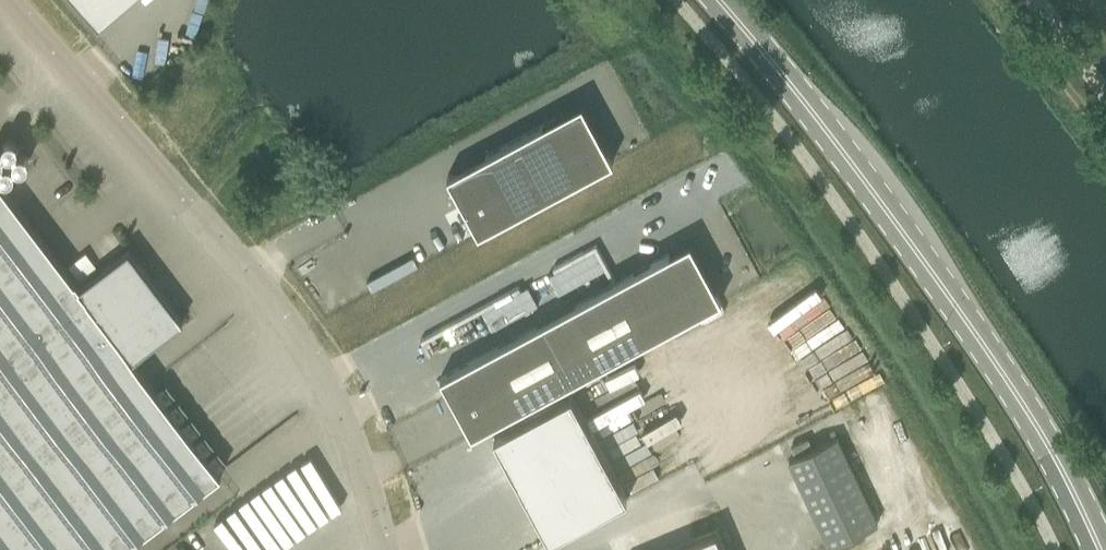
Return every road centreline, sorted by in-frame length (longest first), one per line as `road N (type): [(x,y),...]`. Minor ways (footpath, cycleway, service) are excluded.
road 1 (primary): [(1099,549),(1044,441),(964,323),(788,89),(709,0)]
road 2 (unclassified): [(383,549),(352,441),(294,332),(8,0)]
road 3 (track): [(1105,99),(1035,0)]

